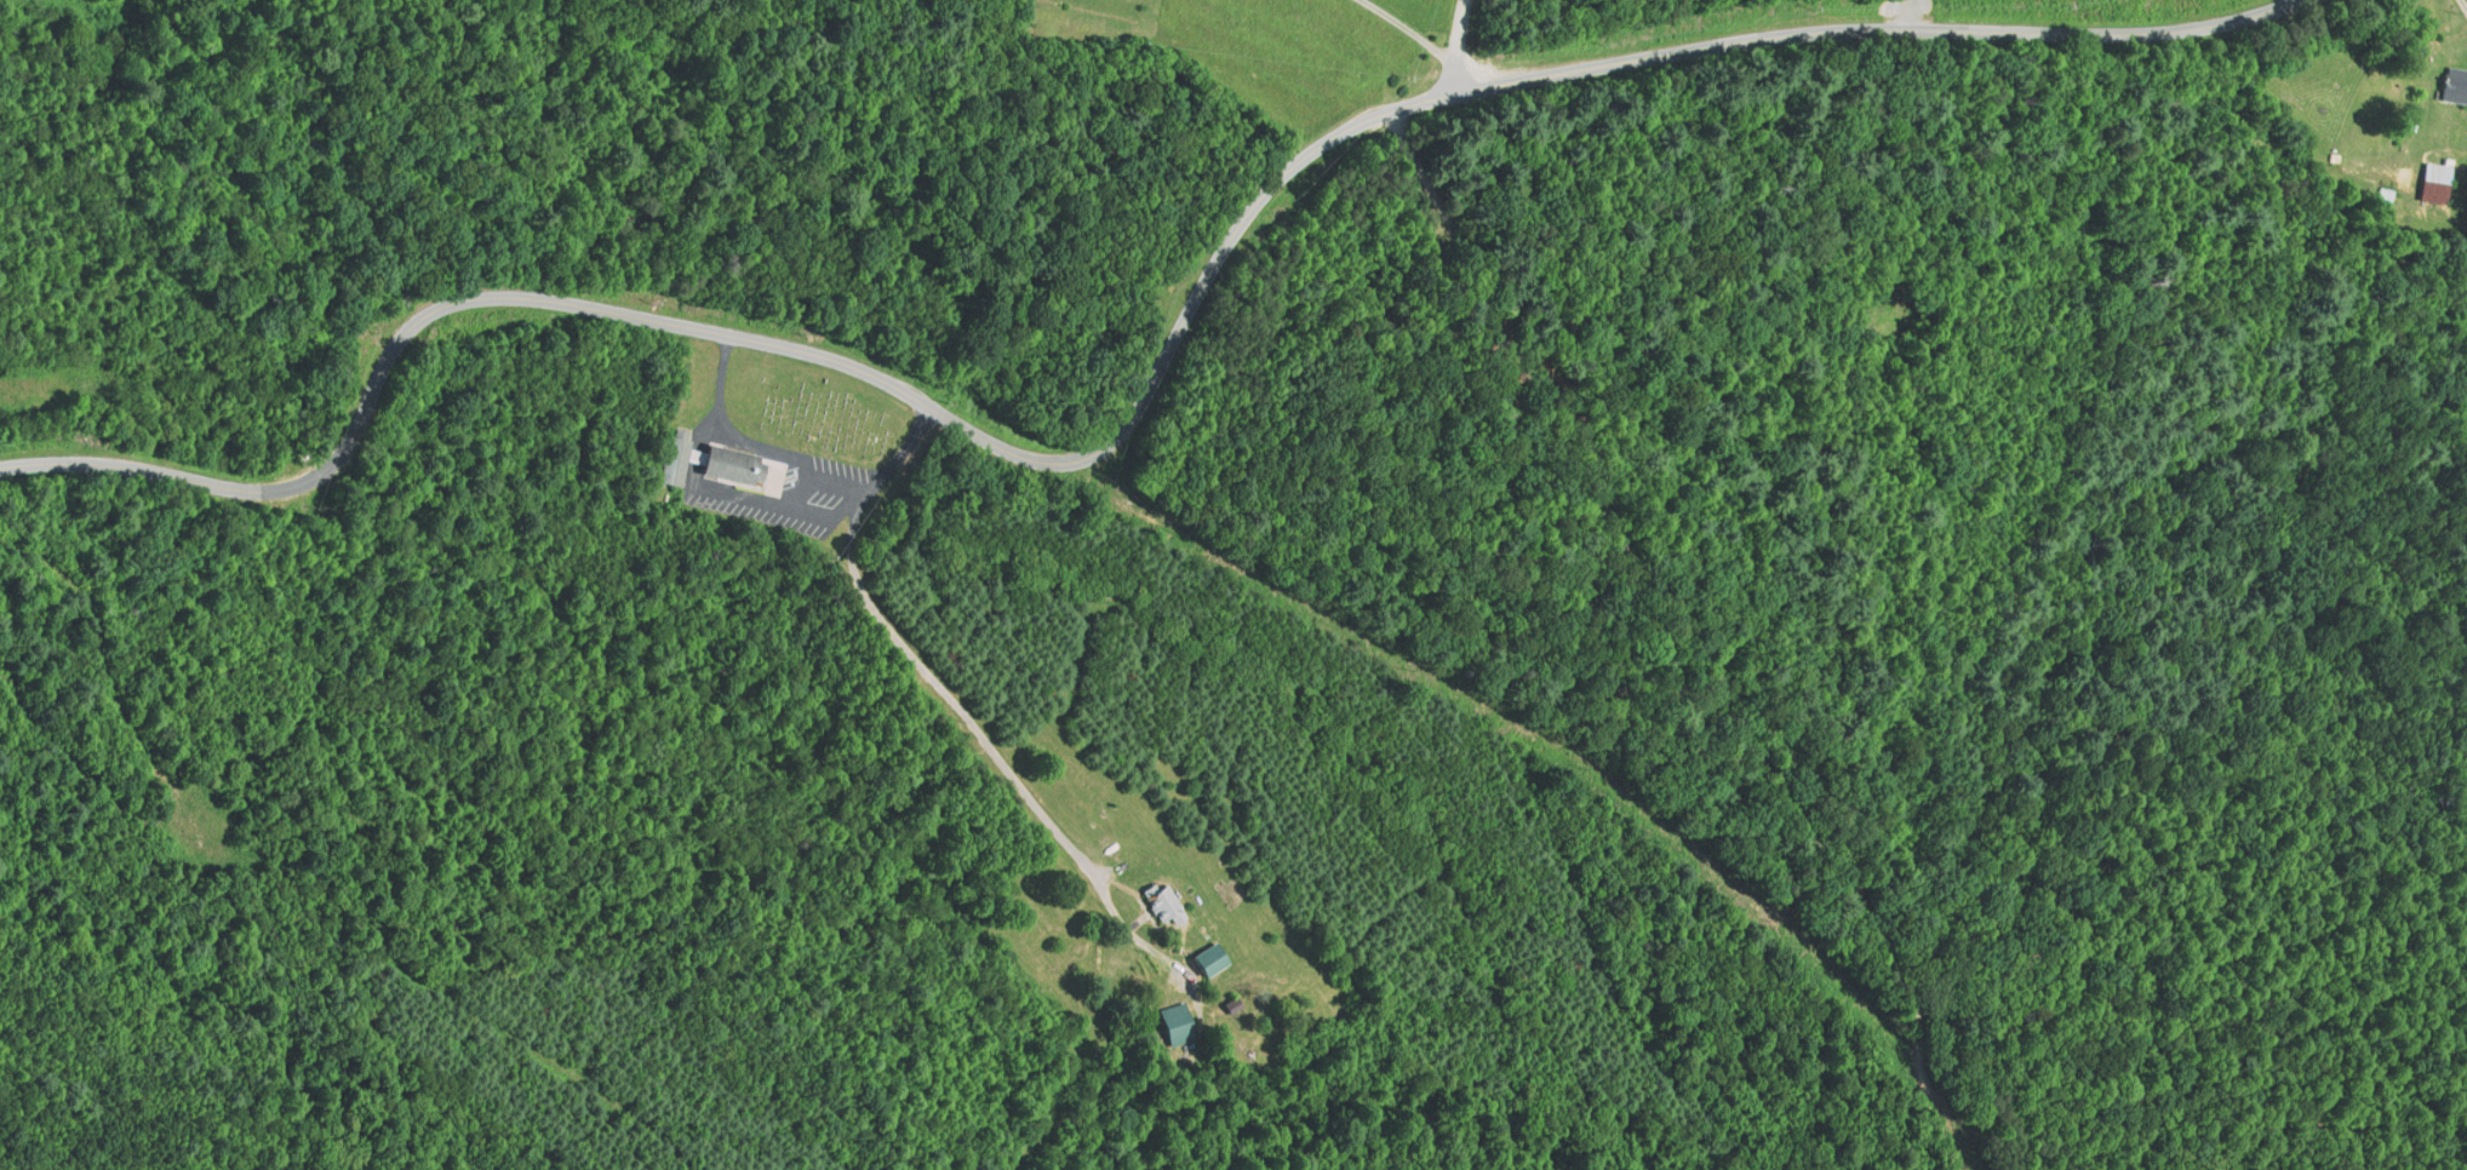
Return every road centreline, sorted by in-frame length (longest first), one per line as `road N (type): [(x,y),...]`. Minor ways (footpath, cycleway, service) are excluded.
road 1 (residential): [(0,466),(70,461),(257,491),(288,488),(337,460),(407,331),(428,312),(496,296),(811,351),(887,380),(1008,448),(1078,453),(1101,443),(1138,403),(1207,279),(1280,178),(1396,109),(1762,36),(1902,24),(2134,29),(2284,0)]

